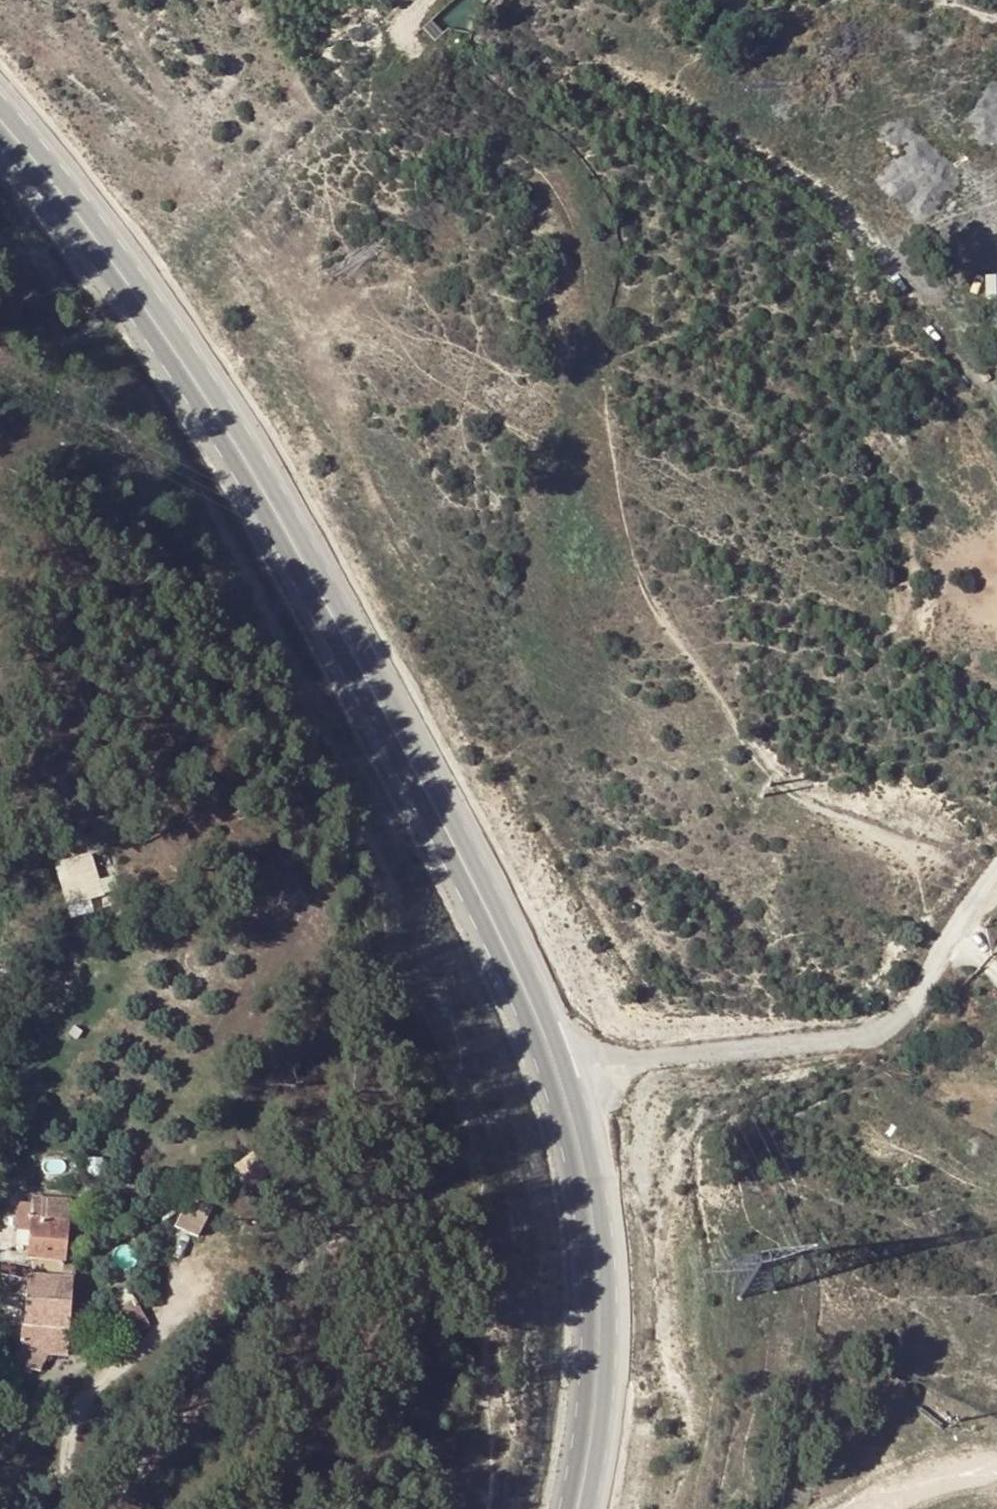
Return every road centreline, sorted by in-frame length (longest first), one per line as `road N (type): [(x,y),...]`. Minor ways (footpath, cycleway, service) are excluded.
road 1 (tertiary): [(590,1508),(607,1294),(584,1144),(494,917),(246,462),(0,128)]
road 2 (unclassified): [(99,1508),(145,1471),(204,1397),(253,1311),(330,1248)]

